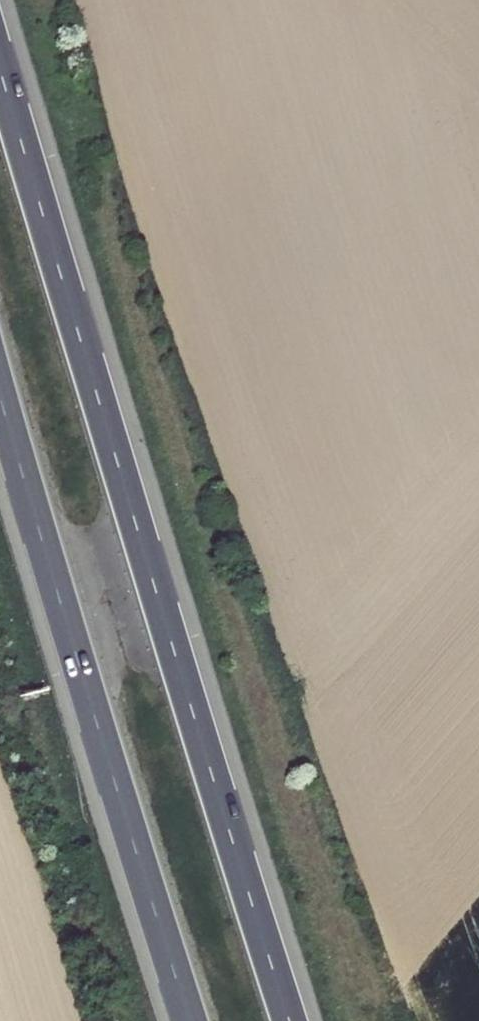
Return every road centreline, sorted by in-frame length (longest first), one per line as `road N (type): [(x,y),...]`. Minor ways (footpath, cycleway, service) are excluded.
road 1 (motorway): [(289,1020),(0,70)]
road 2 (motorway): [(0,397),(189,1020)]

